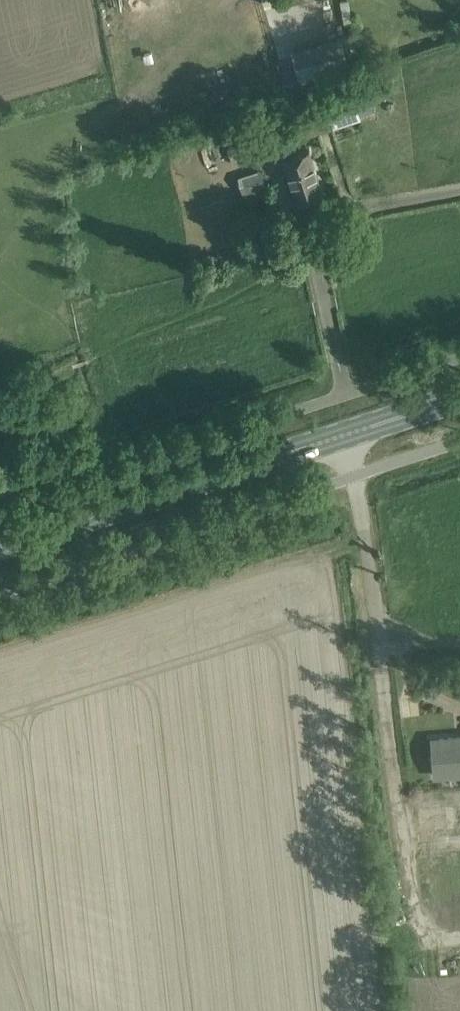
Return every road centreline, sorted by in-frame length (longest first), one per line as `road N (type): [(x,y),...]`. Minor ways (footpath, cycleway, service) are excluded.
road 1 (primary): [(0,547),(459,398)]
road 2 (unclassified): [(347,394),(318,270),(321,236),(349,210),(459,189)]

